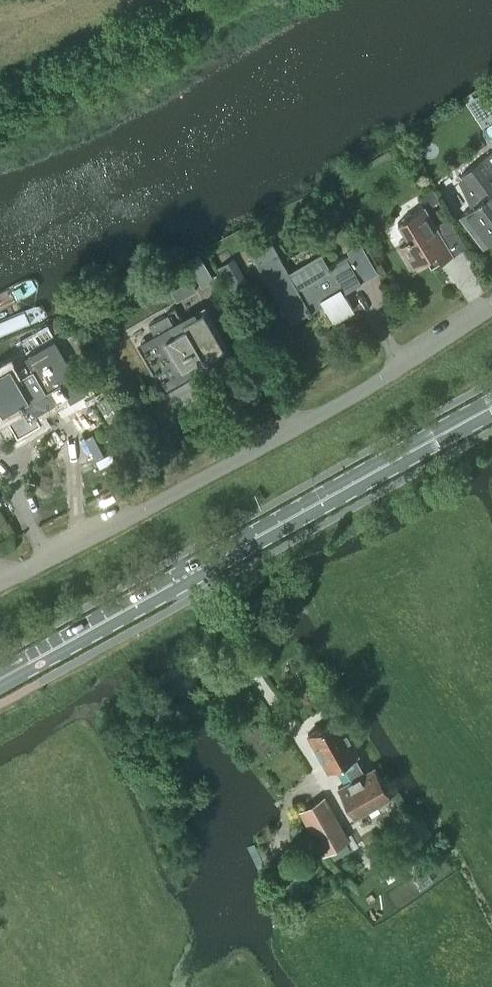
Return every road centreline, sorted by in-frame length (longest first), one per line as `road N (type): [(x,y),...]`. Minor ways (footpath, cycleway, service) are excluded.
road 1 (unclassified): [(0,580),(265,447),(491,305)]
road 2 (primary): [(0,676),(491,405)]

